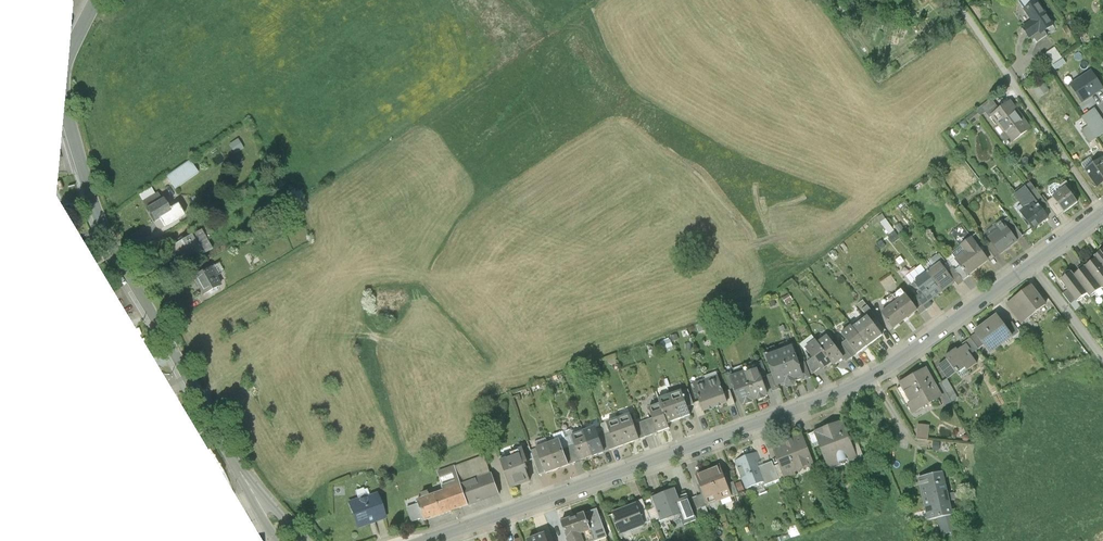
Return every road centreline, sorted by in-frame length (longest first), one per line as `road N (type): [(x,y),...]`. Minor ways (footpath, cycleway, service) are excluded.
road 1 (tertiary): [(1032,265),(845,390),(428,540)]
road 2 (tertiary): [(287,540),(102,230),(69,124)]
road 3 (residential): [(1102,213),(955,0)]
road 4 (tertiary): [(69,124),(61,76),(96,0)]
road 5 (track): [(845,390),(891,501)]

